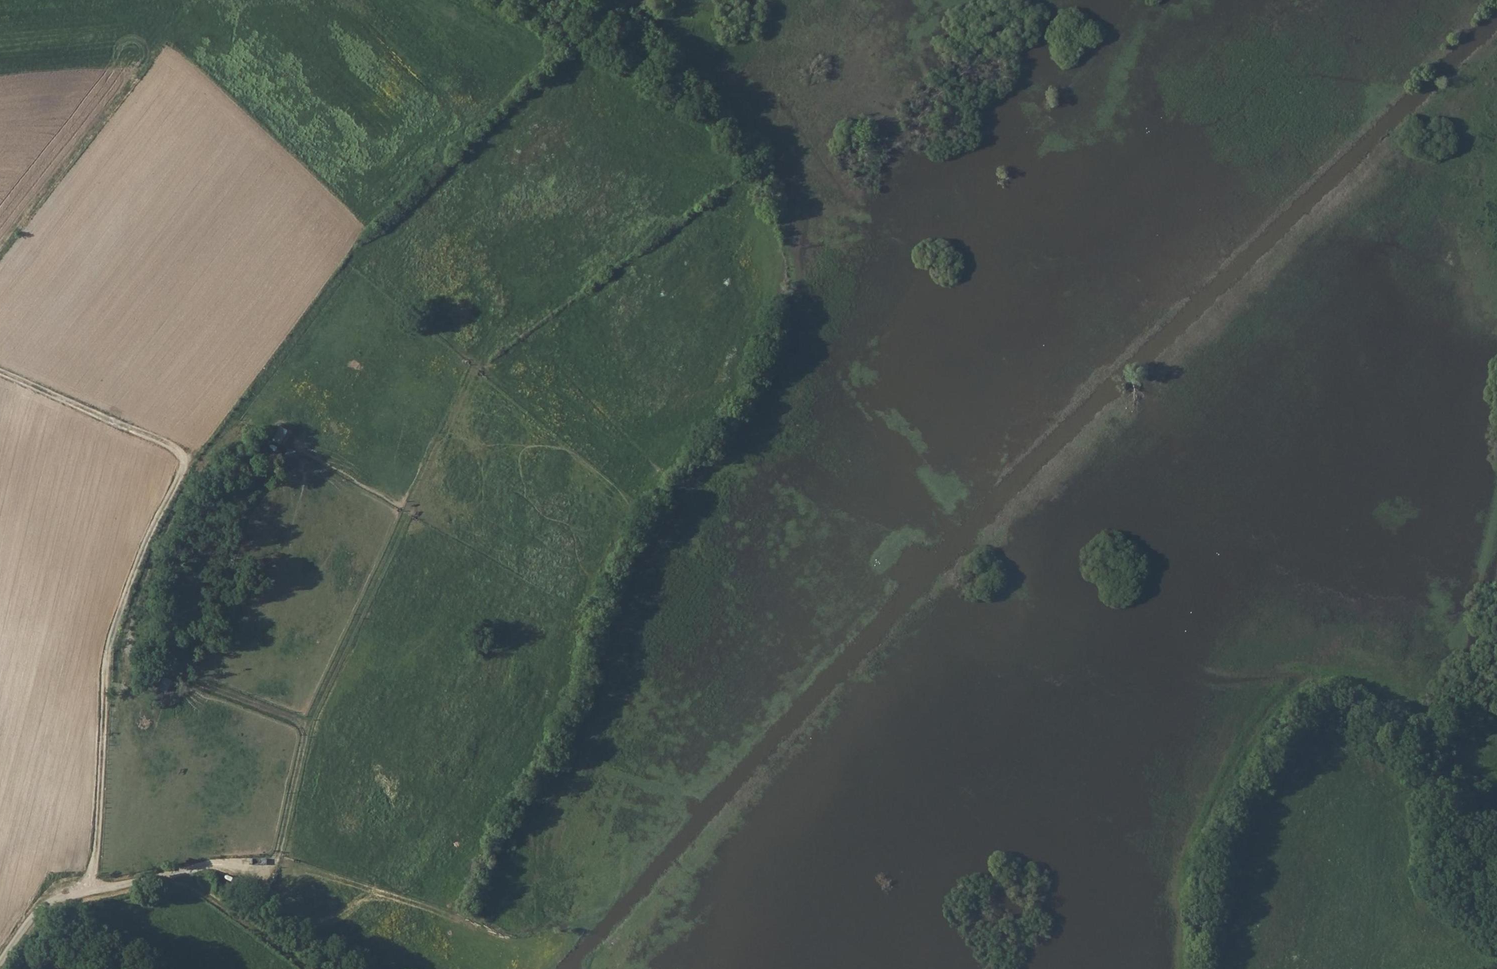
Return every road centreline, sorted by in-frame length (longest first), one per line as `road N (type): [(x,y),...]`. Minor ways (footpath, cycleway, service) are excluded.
road 1 (track): [(0,374),(186,457),(111,627),(94,889)]
road 2 (unclassified): [(0,962),(45,905),(176,874)]

